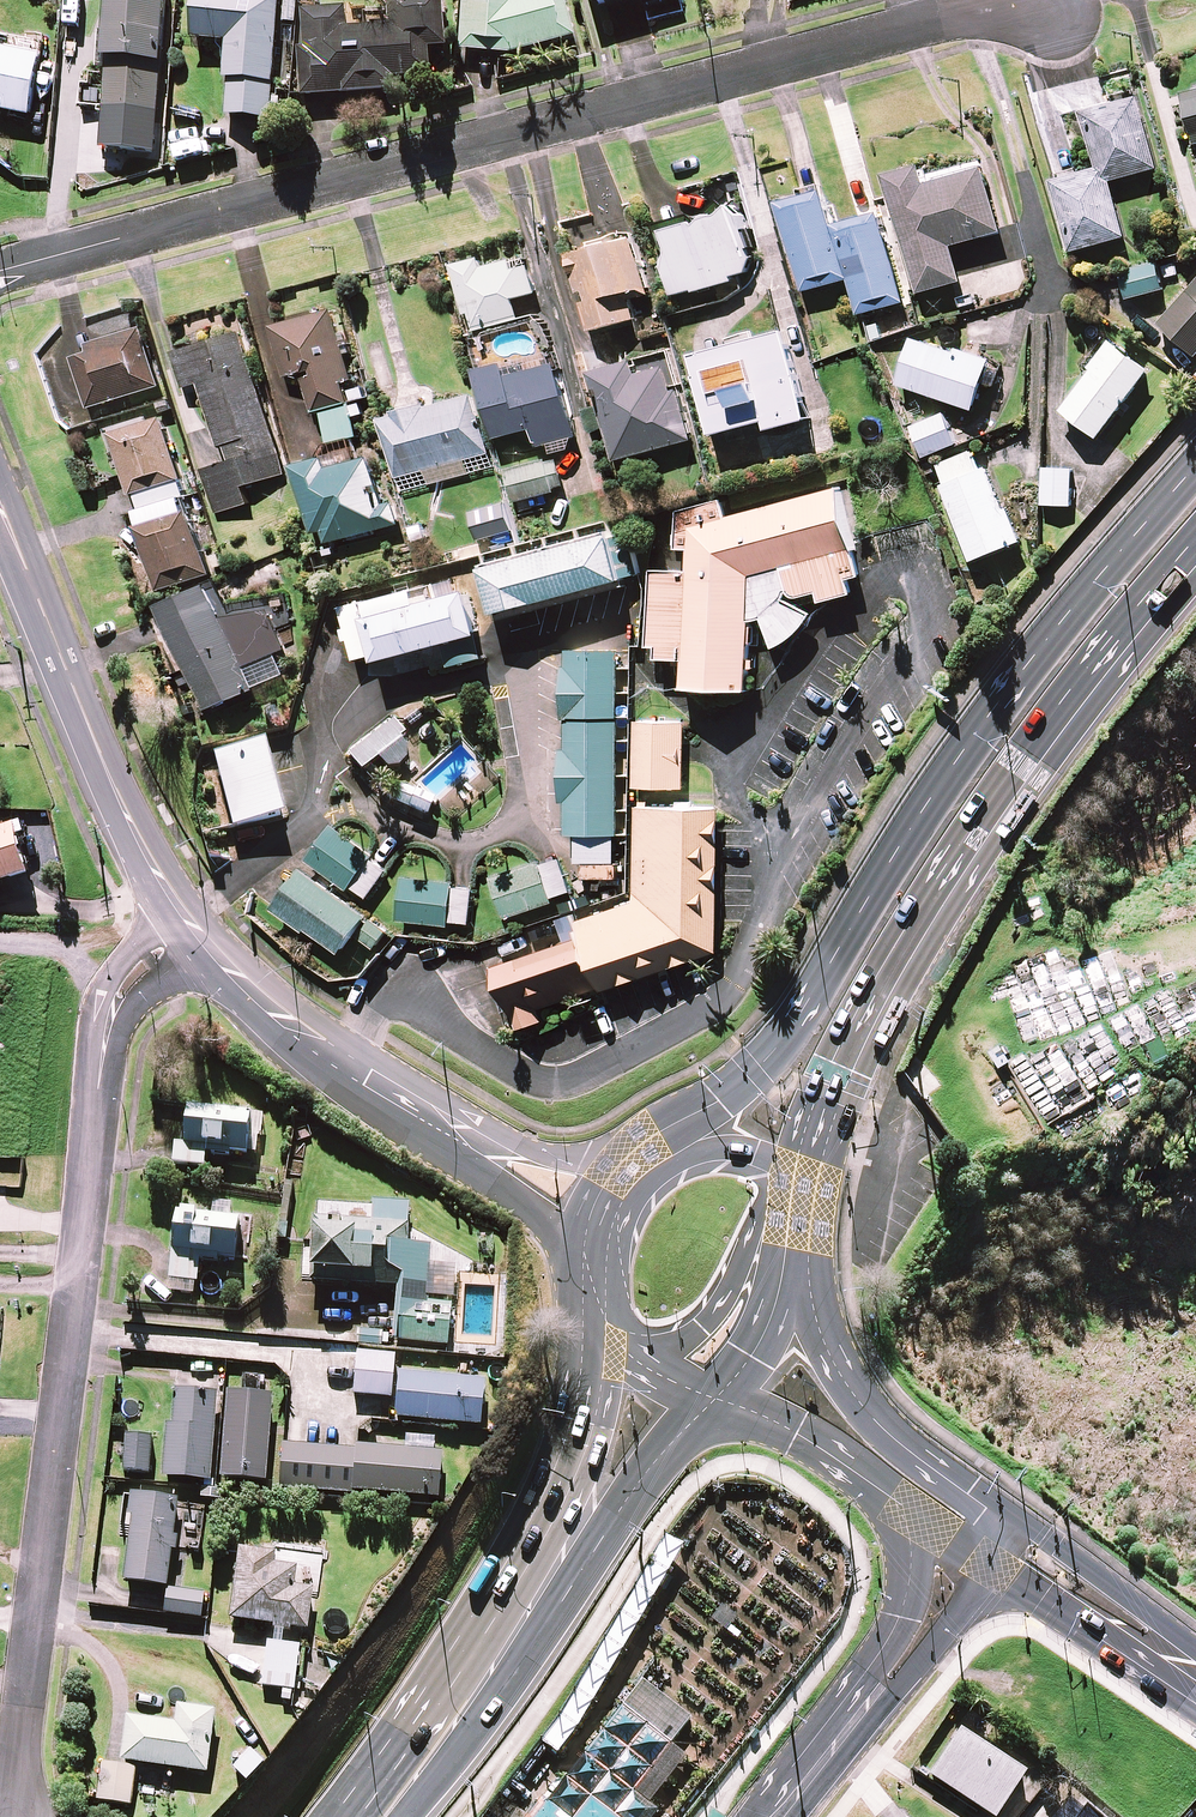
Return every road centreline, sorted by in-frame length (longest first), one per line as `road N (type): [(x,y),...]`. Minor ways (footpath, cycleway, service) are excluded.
road 1 (residential): [(1050,14),(952,15),(0,271)]
road 2 (residential): [(14,1816),(101,1057),(121,993),(191,920)]
road 3 (trunk): [(657,1153),(779,1042),(928,802),(1046,634),(1195,467)]
road 4 (trunk): [(1195,540),(1075,688),(971,839),(840,1066),(789,1191)]
road 5 (tertiary): [(191,920),(141,839),(0,502)]
road 6 (tertiary): [(470,1139),(345,1064),(248,986),(191,920)]
road 7 (trunk): [(566,1542),(378,1816)]
road 8 (secondary): [(789,1271),(859,1402),(981,1502)]
road 9 (secondary): [(981,1502),(1059,1546),(1153,1617),(1195,1678)]
road 10 (tertiary): [(849,1725),(912,1590),(905,1526),(880,1487)]
road 11 (trunk): [(789,1191),(705,1326),(657,1348),(613,1338)]
road 12 (secondary): [(1195,1680),(1131,1658),(993,1563)]
road 13 (trunk): [(566,1542),(570,1457),(589,1401),(598,1313)]
road 14 (tertiary): [(993,1563),(904,1685),(849,1725)]
road 15 (trunk): [(710,1401),(625,1502),(566,1542)]
road 16 (secondary): [(880,1487),(798,1432),(710,1401)]
road 17 (tertiary): [(591,1268),(497,1177),(470,1139)]
road 18 (tertiary): [(470,1139),(531,1155),(643,1160)]
road 19 (trunk): [(789,1271),(750,1353),(710,1401)]
road 20 (trunk): [(657,1153),(729,1147),(757,1158),(789,1191)]
road 21 (secondary): [(993,1563),(880,1487)]
road 22 (trunk): [(591,1268),(609,1200),(643,1160)]

